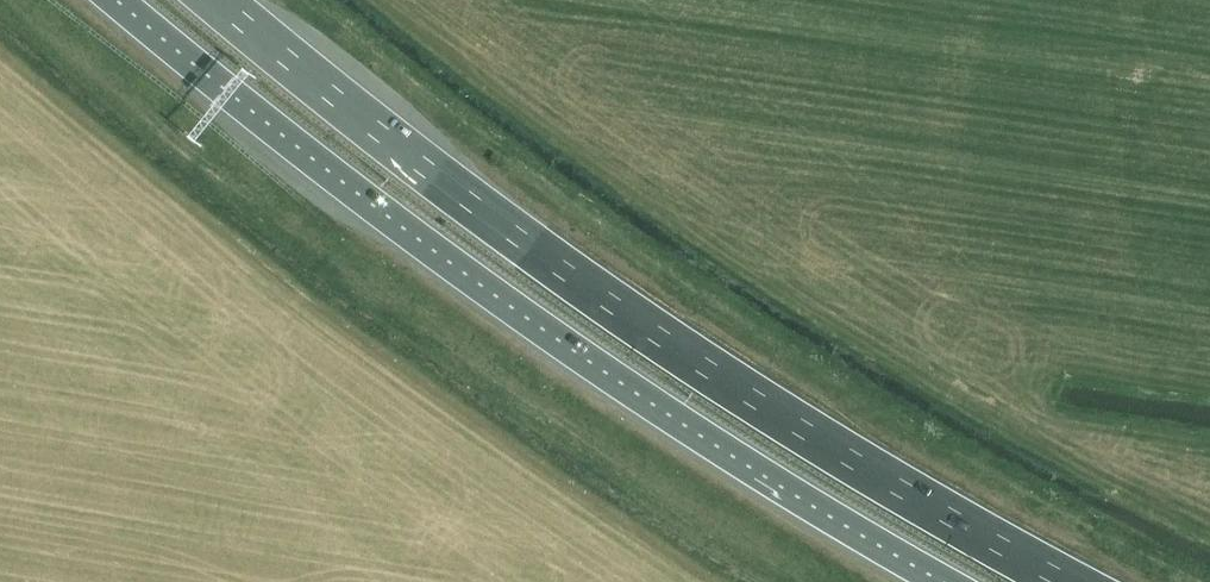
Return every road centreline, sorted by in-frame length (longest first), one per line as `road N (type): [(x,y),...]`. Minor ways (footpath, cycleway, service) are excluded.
road 1 (trunk): [(1059,581),(701,367),(521,238),(224,0)]
road 2 (trunk): [(116,0),(492,294),(673,419),(941,581)]

